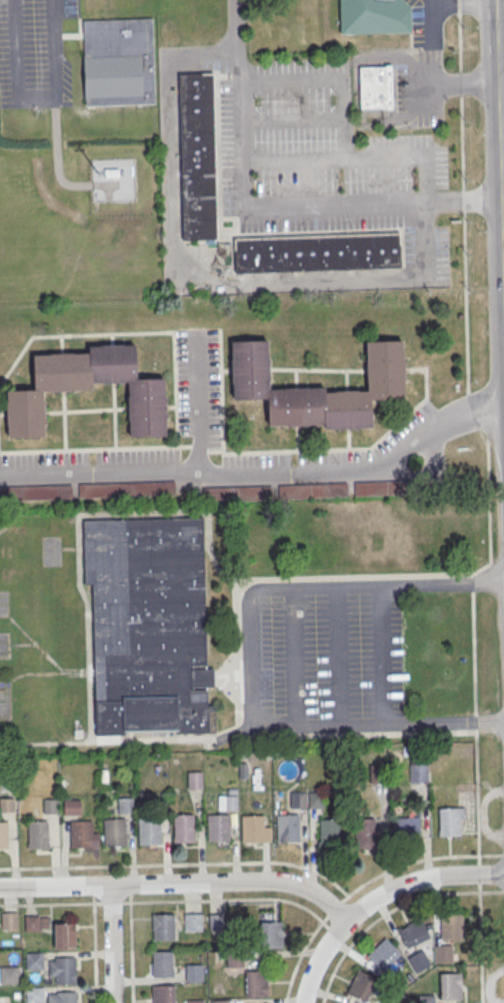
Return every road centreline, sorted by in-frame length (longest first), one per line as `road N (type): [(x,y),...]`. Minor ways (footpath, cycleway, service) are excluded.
road 1 (residential): [(0,478),(365,471),(400,458),(458,417),(503,404)]
road 2 (residential): [(348,920),(310,890),(285,882),(0,888)]
road 3 (tertiary): [(497,0),(503,359)]
road 4 (residential): [(503,873),(419,881),(378,897),(328,944),(303,1002)]

